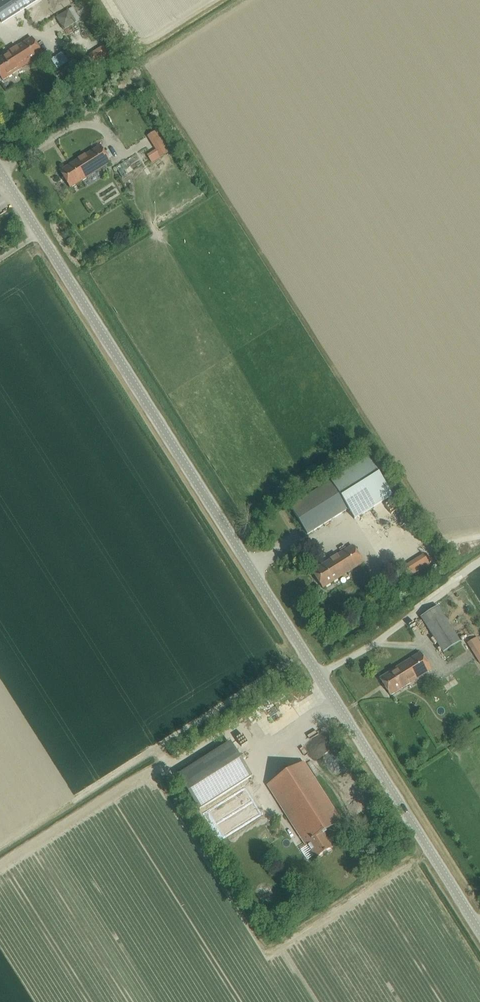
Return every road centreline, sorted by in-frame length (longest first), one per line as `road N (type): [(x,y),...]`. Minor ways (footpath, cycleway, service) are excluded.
road 1 (unclassified): [(479,931),(0,171)]

